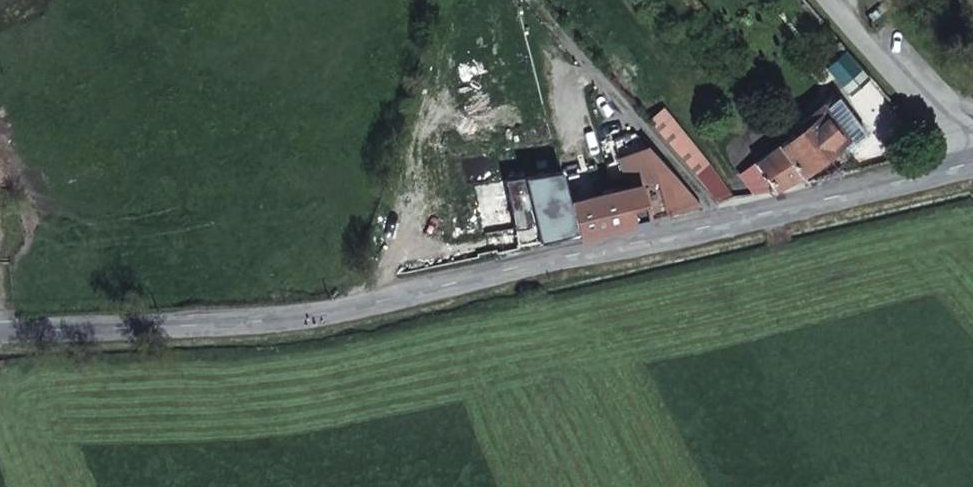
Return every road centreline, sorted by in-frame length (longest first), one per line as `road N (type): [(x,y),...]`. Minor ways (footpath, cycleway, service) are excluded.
road 1 (tertiary): [(972,161),(615,254),(250,326),(0,338)]
road 2 (unclassified): [(972,124),(848,0)]

